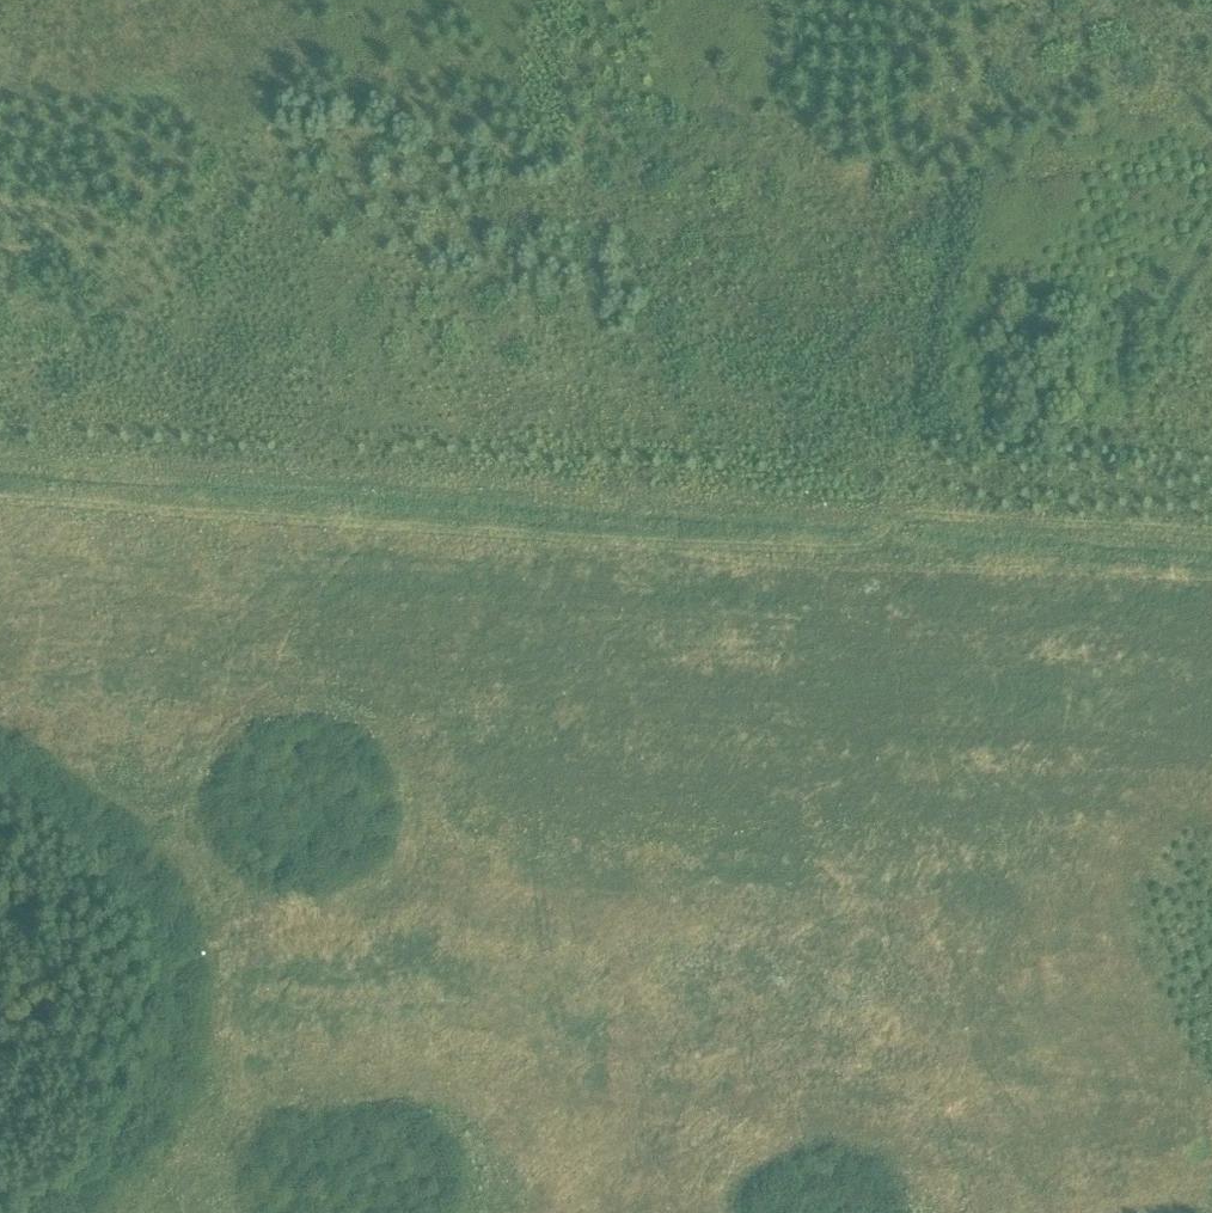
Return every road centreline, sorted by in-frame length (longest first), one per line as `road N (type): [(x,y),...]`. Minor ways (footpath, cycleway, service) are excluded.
road 1 (track): [(1211,537),(0,457)]
road 2 (track): [(1211,570),(886,552),(889,516)]

